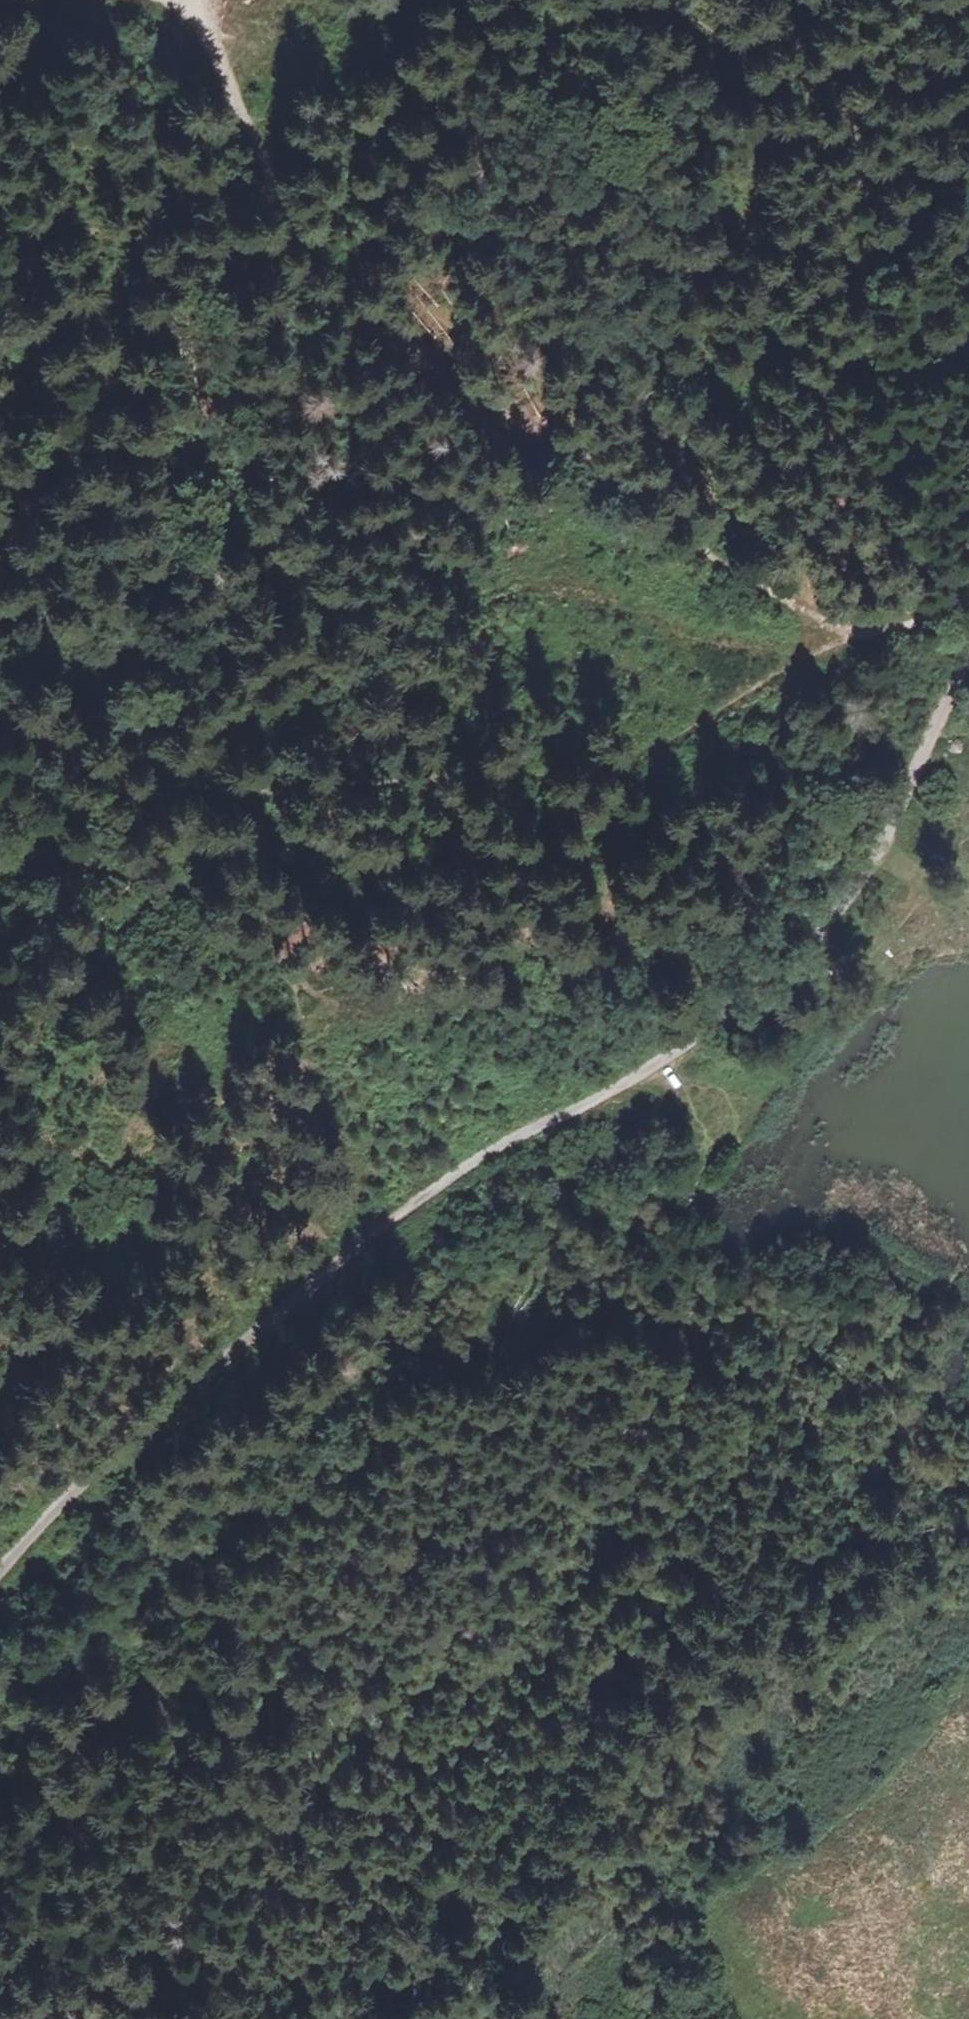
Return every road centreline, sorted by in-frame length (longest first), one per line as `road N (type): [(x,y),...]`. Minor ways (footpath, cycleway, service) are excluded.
road 1 (unclassified): [(968,658),(858,882),(725,1016),(606,1088),(473,1152),(405,1203),(53,1503),(0,1567)]
road 2 (track): [(861,633),(465,373),(385,308),(333,254),(194,0)]

